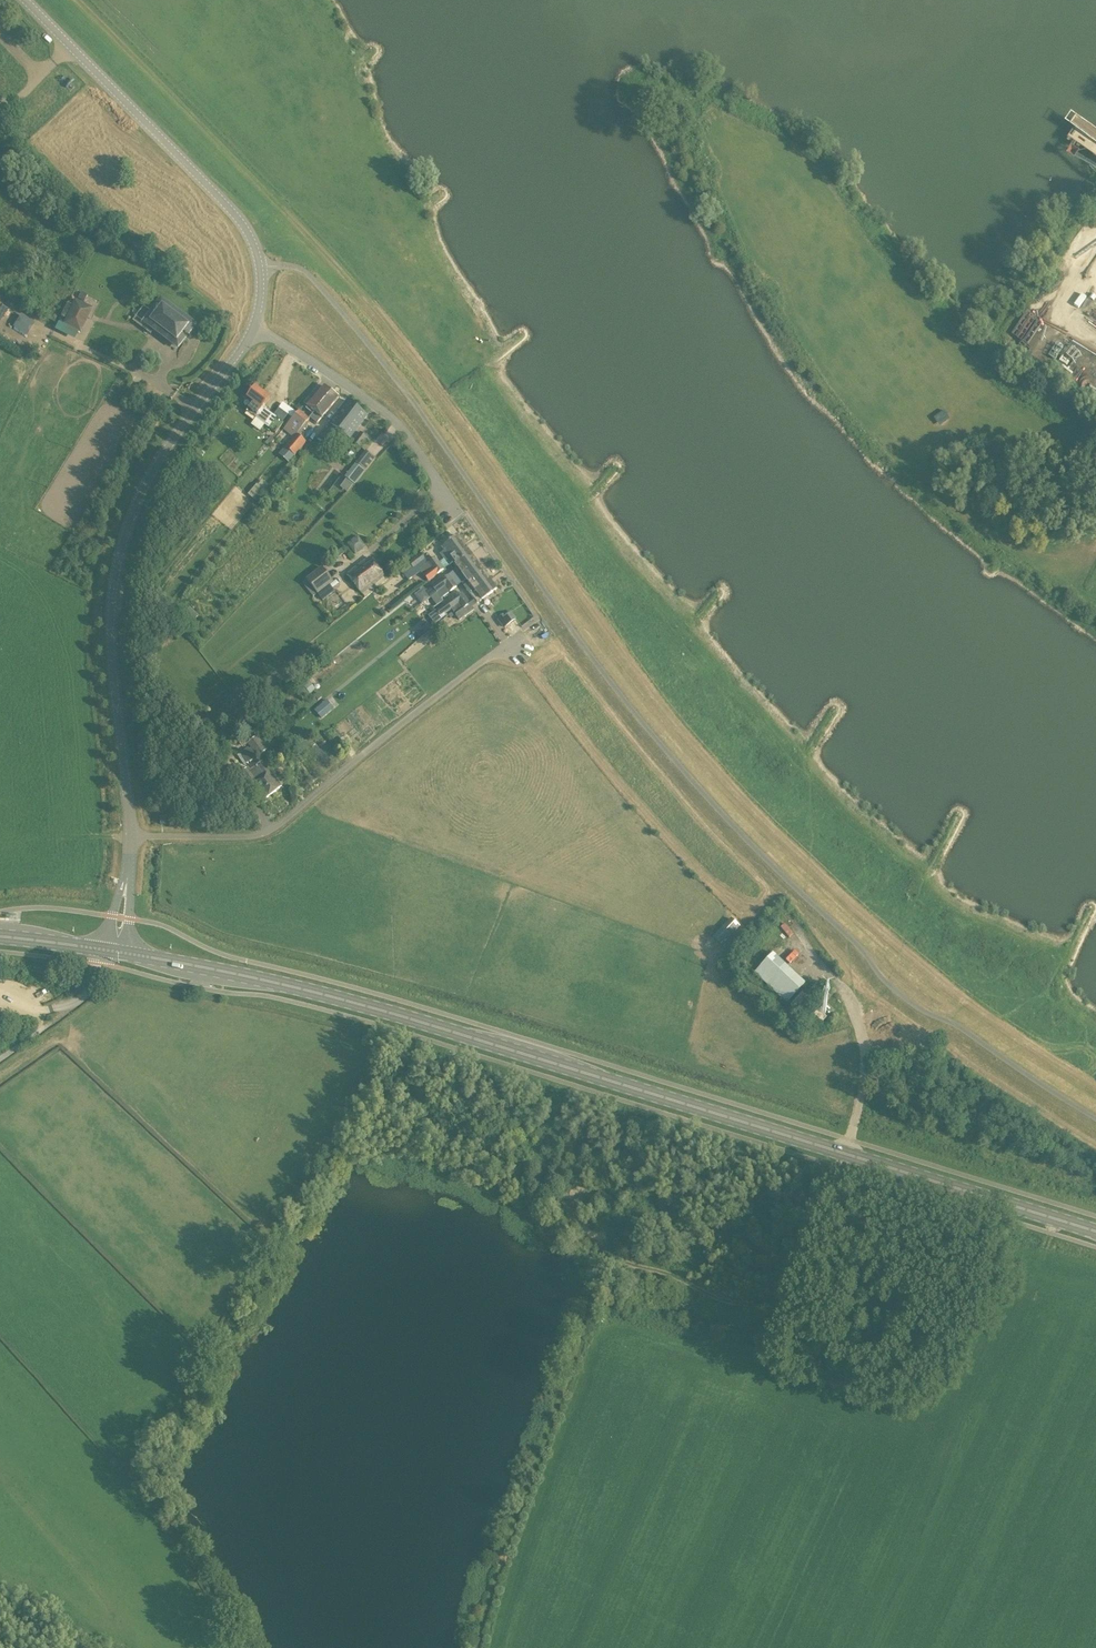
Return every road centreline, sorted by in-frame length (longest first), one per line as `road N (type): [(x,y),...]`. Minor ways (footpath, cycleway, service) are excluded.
road 1 (primary): [(130,954),(304,988),(1095,1229)]
road 2 (track): [(558,1183),(473,1122),(362,1100),(338,1125),(141,1481),(228,1603),(239,1647)]
road 3 (unclassified): [(130,837),(112,668),(117,565),(158,462),(256,324)]
road 4 (unclassified): [(130,837),(255,831),(396,721),(491,658),(528,643)]
road 5 (unclassified): [(256,324),(262,274),(249,234),(24,0)]
road 6 (unclassified): [(459,512),(402,425),(256,324)]
road 7 (track): [(851,1005),(864,1077),(842,1150)]

